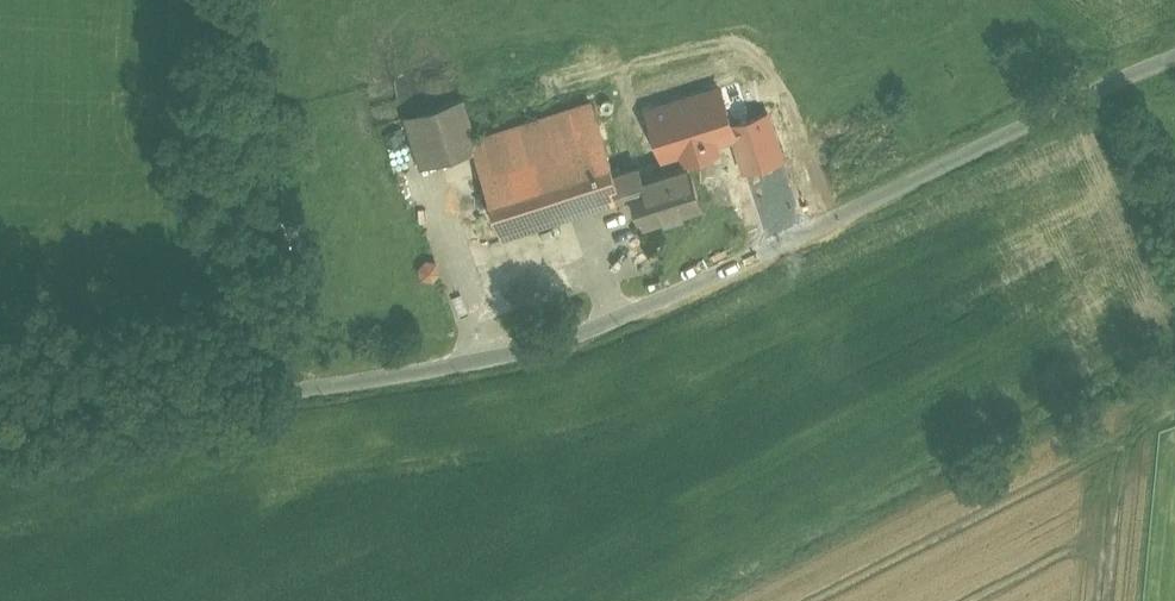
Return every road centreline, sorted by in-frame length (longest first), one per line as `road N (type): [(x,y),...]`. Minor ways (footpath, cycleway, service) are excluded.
road 1 (unclassified): [(0,434),(400,362),(600,314),(1043,100),(1174,45)]

